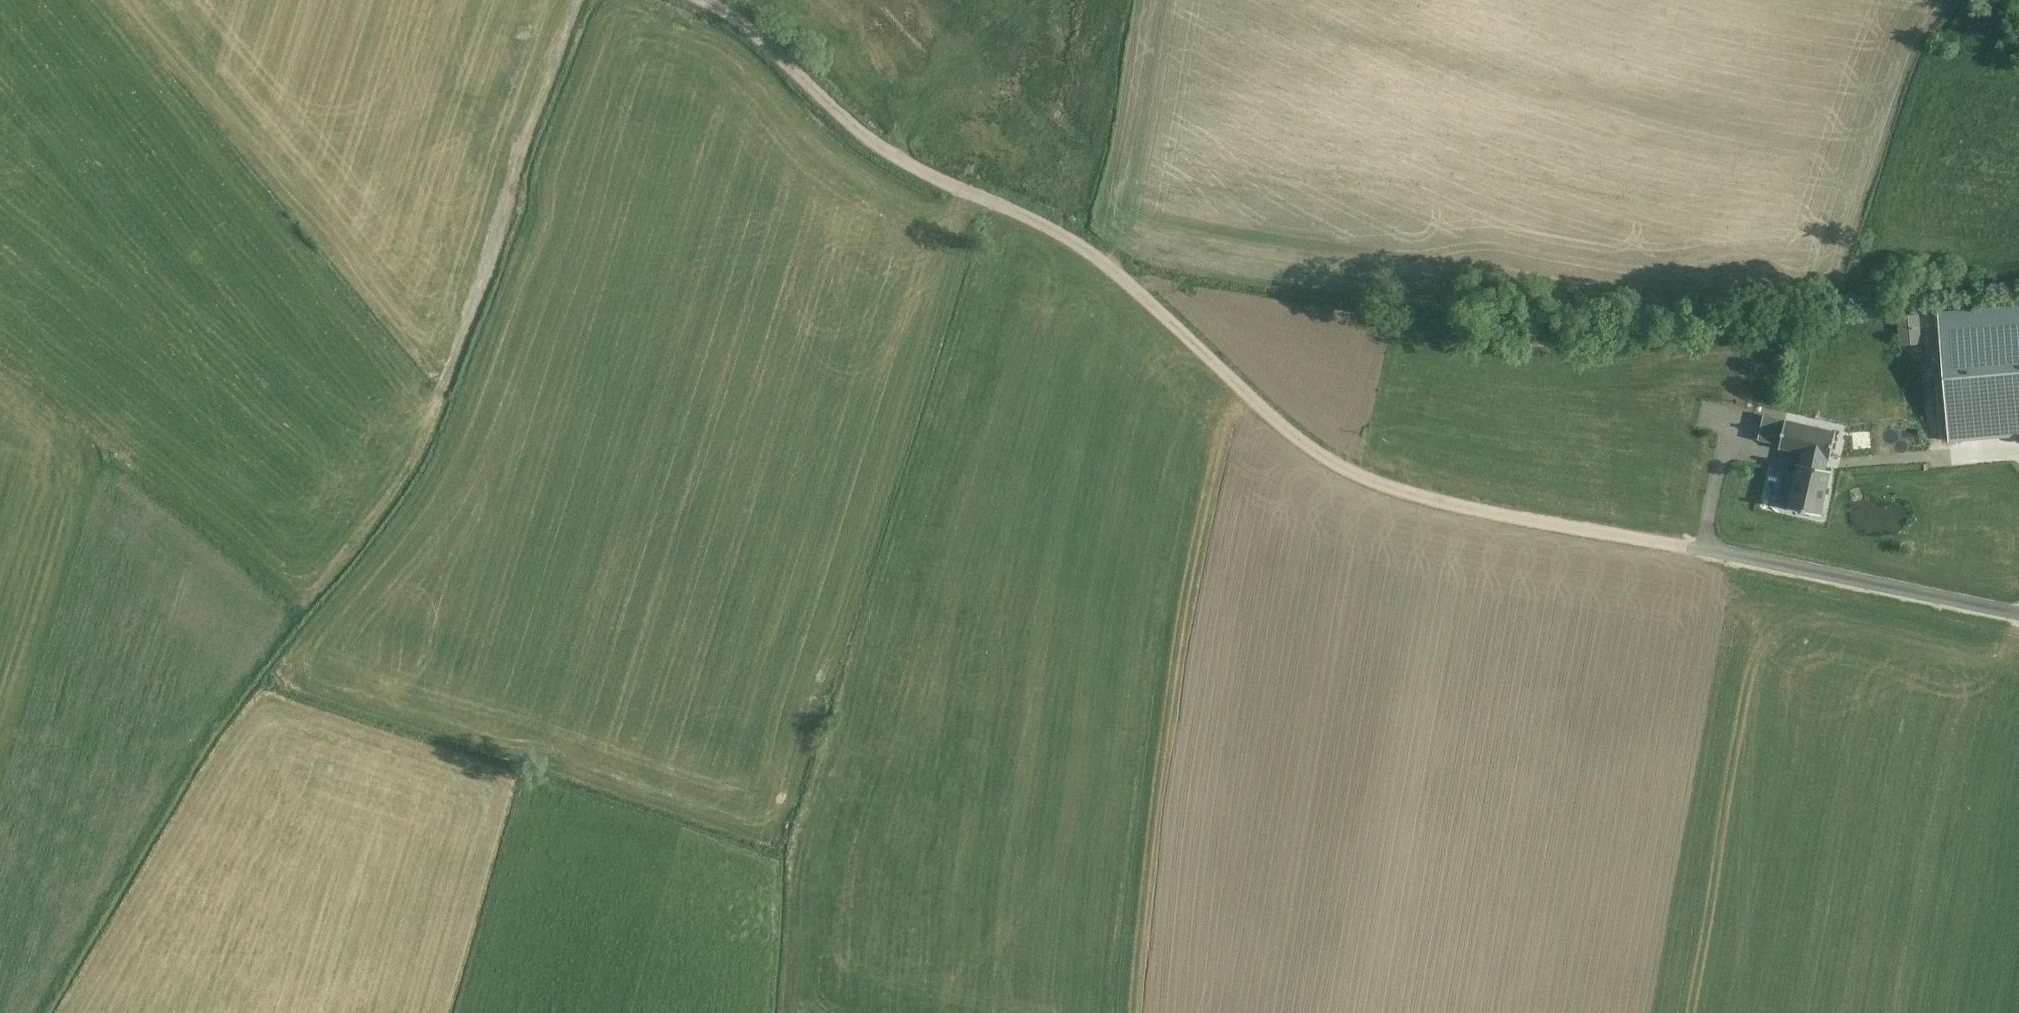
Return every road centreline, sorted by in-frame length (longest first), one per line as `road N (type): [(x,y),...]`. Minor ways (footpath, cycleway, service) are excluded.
road 1 (track): [(697,0),(749,31),(884,148),(1068,239),(1129,281),(1308,447),(1379,484),(1465,508),(1703,546)]
road 2 (track): [(441,392),(580,0)]
road 3 (unclassified): [(1703,546),(2018,611)]

